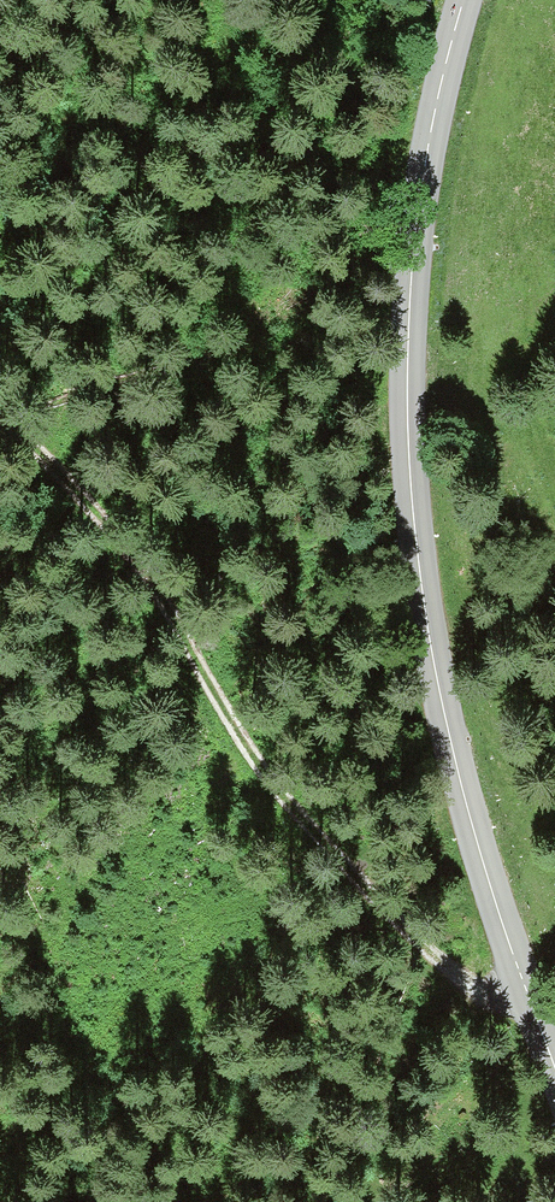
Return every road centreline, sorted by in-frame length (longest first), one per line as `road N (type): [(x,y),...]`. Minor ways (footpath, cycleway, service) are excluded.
road 1 (tertiary): [(554,1066),(475,838),(413,530),(412,273),(425,174),(467,0)]
road 2 (track): [(518,964),(350,866),(245,732),(142,552),(0,394)]

